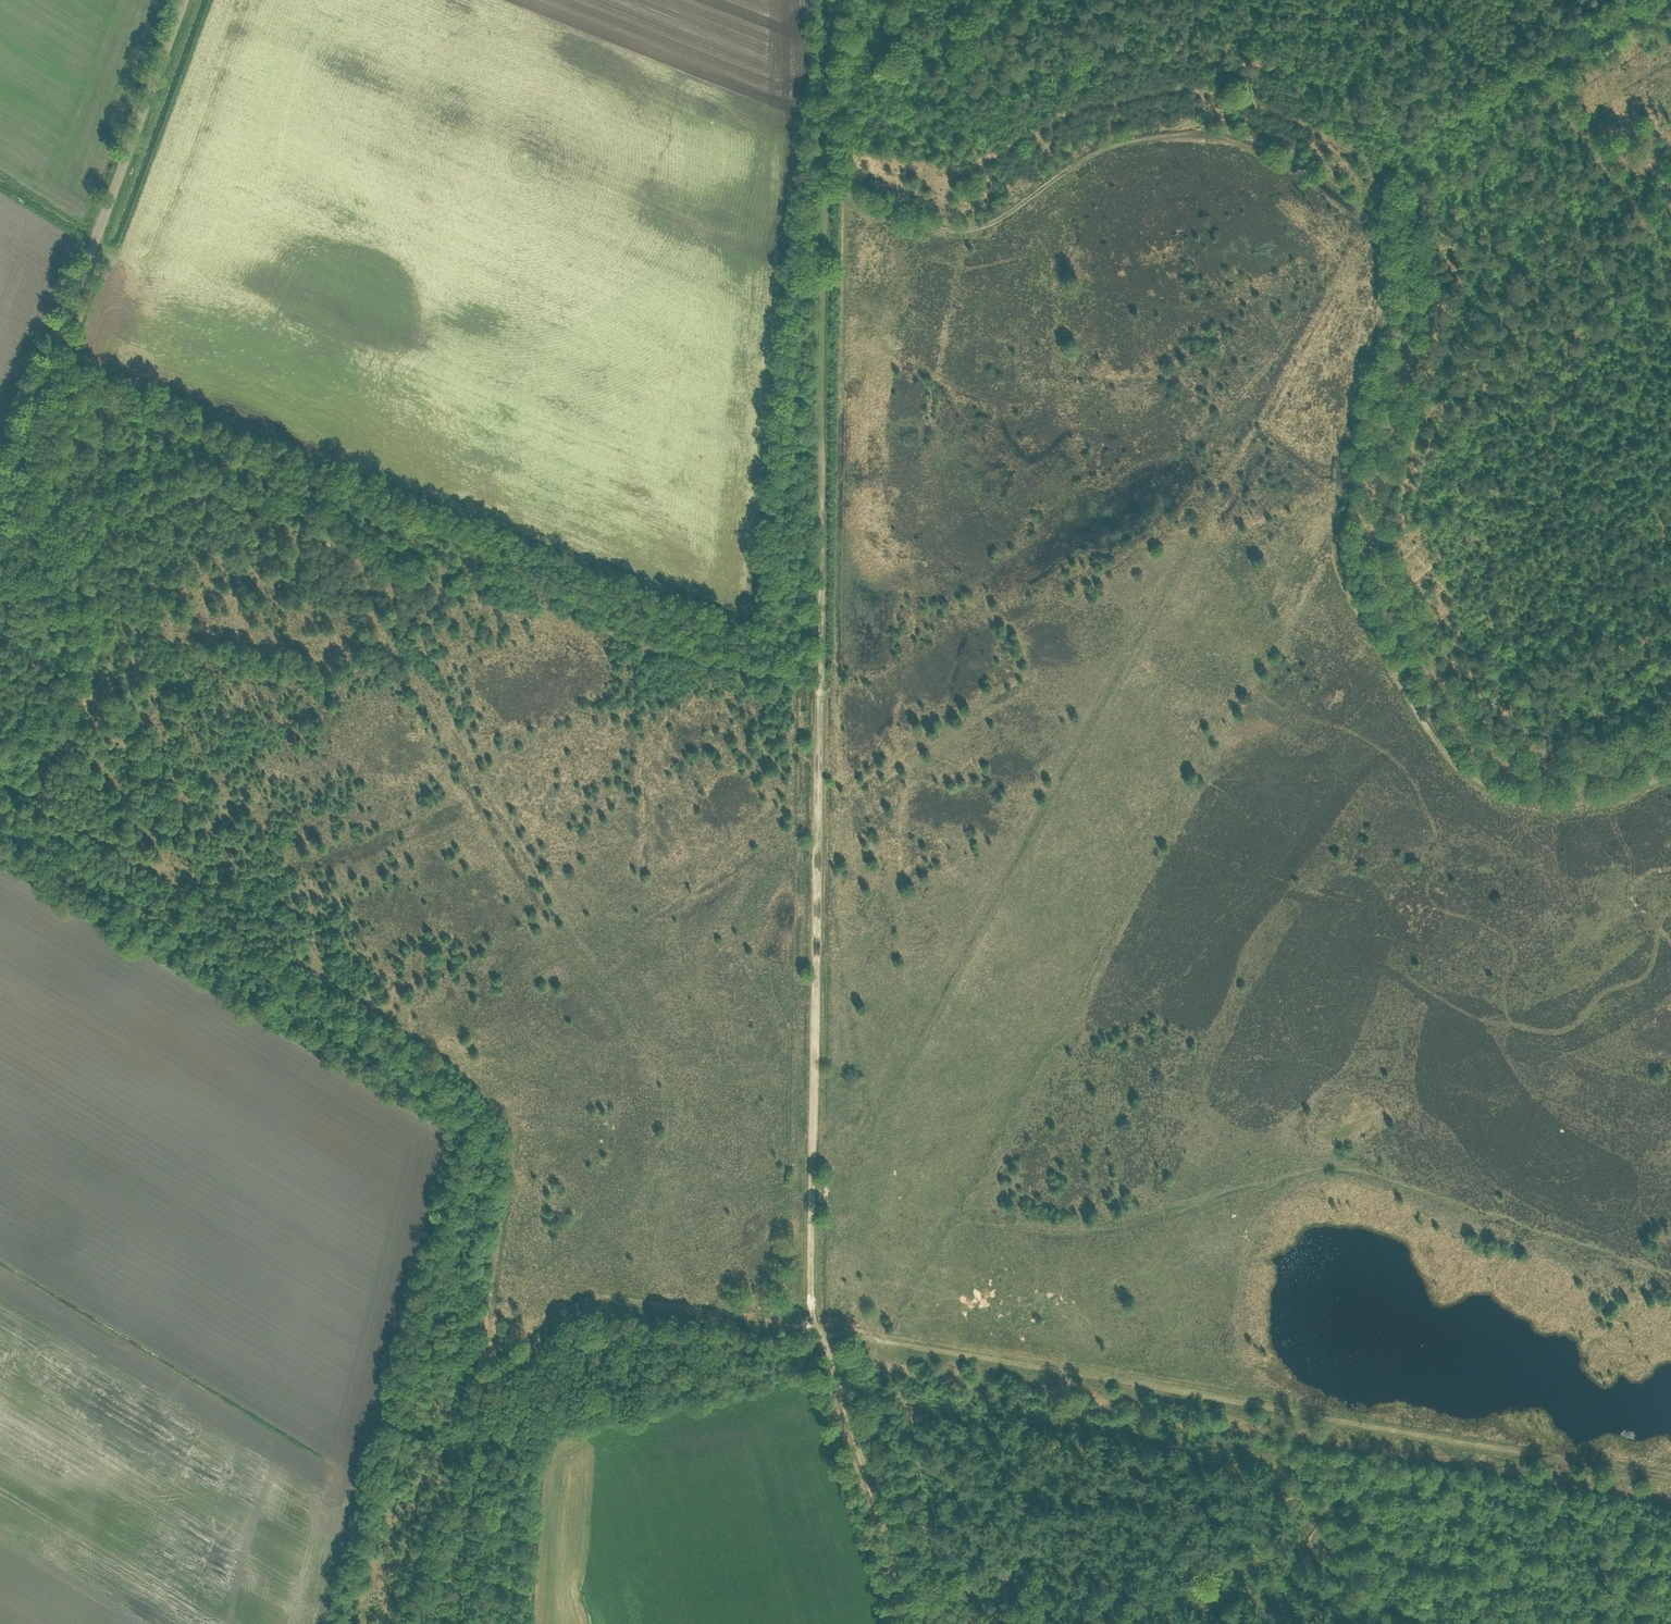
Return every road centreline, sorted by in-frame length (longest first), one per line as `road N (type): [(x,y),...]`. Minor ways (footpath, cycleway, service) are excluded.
road 1 (track): [(826,186),(815,1320),(909,1623)]
road 2 (track): [(1670,772),(1616,796),(1496,791),(1454,755),(1430,719),(1358,601),(1341,540),(1342,482),(1382,332),(1383,251),(1368,224),(1300,168),(1215,134),(1143,136),(1105,146),(1013,211),(970,229),(915,222),(826,186)]
road 3 (tertiary): [(0,497),(184,0)]
road 4 (track): [(826,186),(827,0)]

